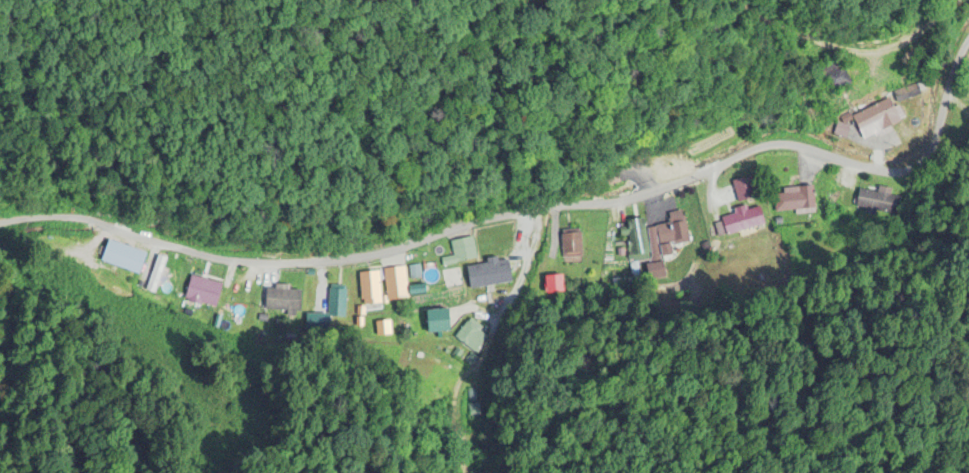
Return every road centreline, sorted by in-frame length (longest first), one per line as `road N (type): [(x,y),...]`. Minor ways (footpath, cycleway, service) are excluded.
road 1 (tertiary): [(0,232),(69,224),(213,262),(291,270),(453,228),(645,200),(753,150),(789,150),(835,170),(885,176),(909,164),(923,142),(941,82),(968,39)]

